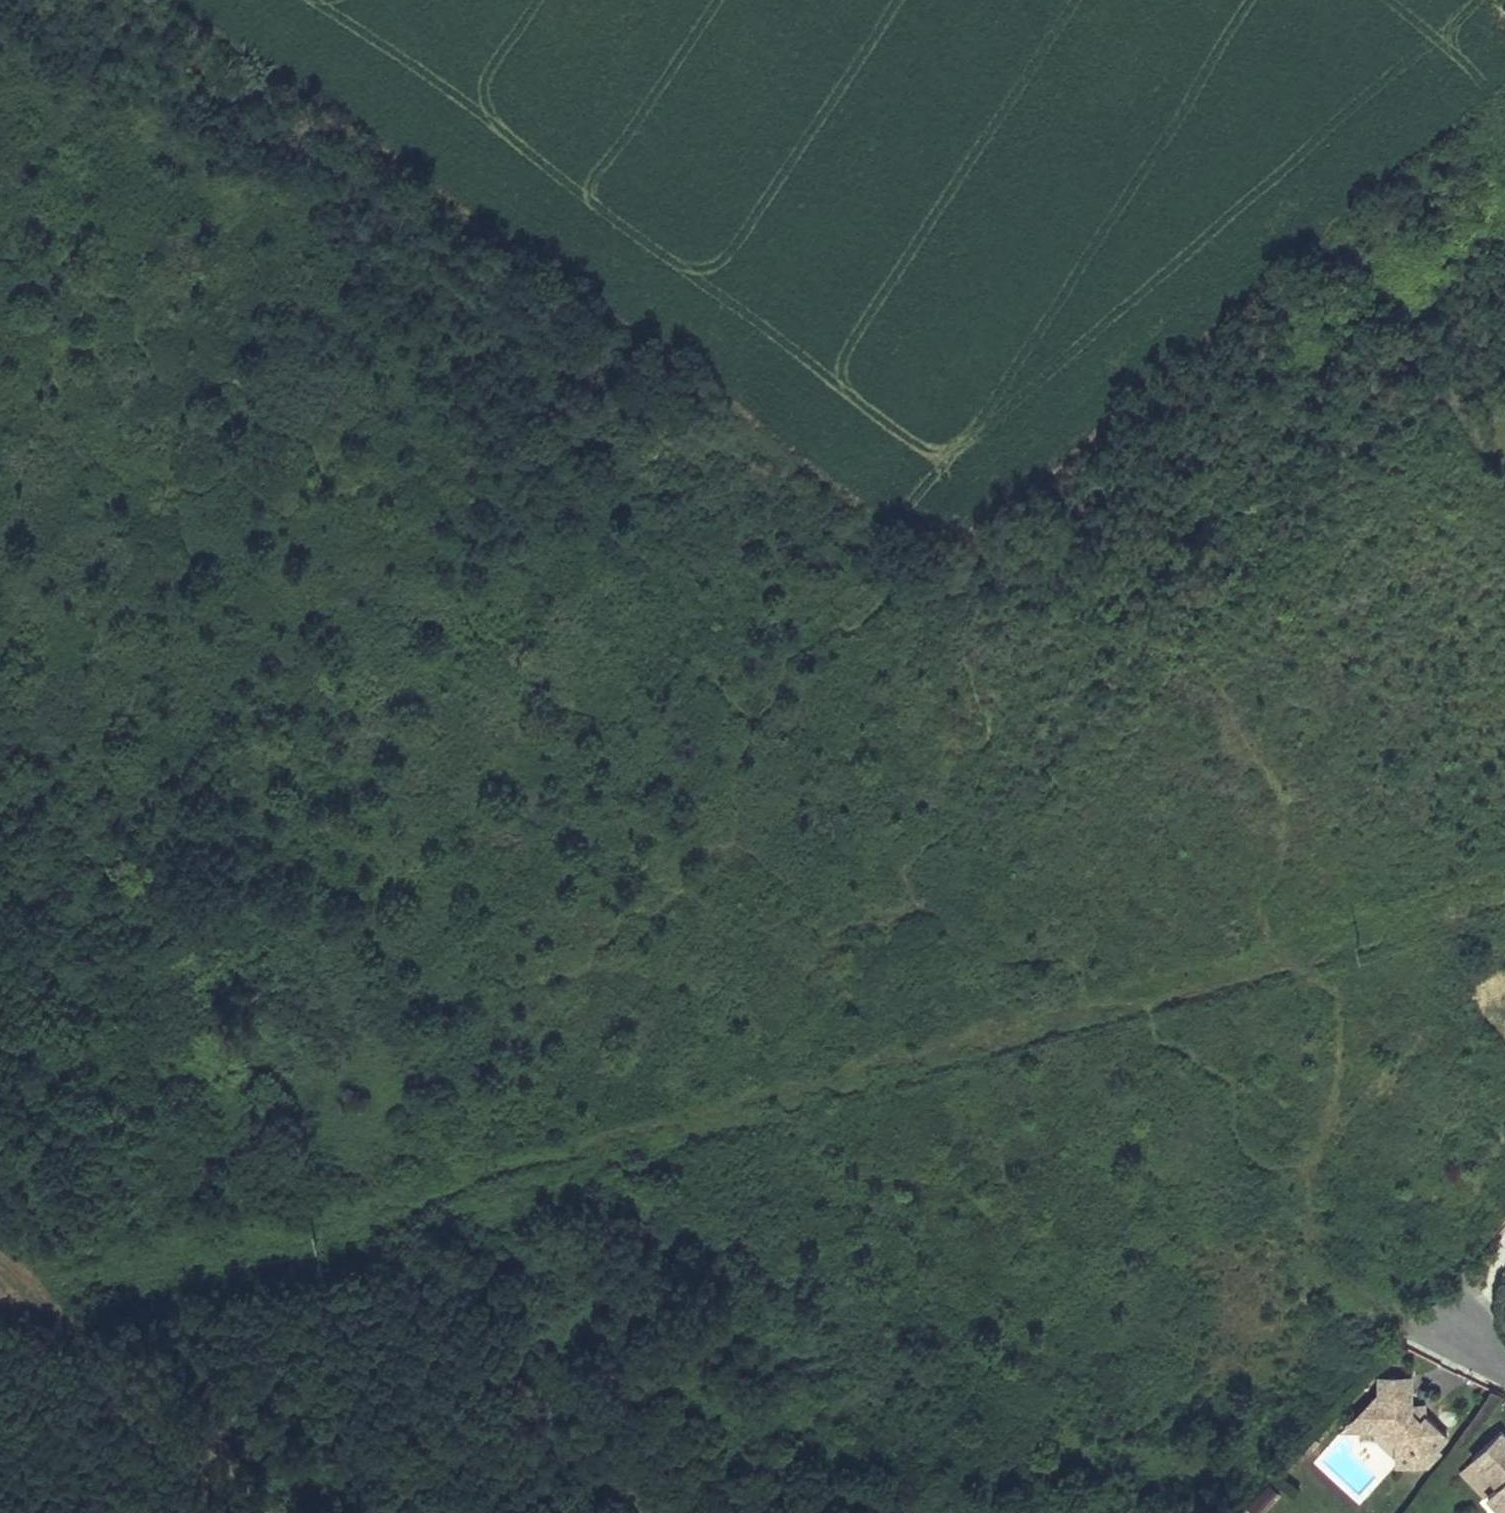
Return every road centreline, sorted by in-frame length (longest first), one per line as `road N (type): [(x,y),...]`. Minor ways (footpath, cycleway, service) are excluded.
road 1 (track): [(266,1512),(0,1264)]

